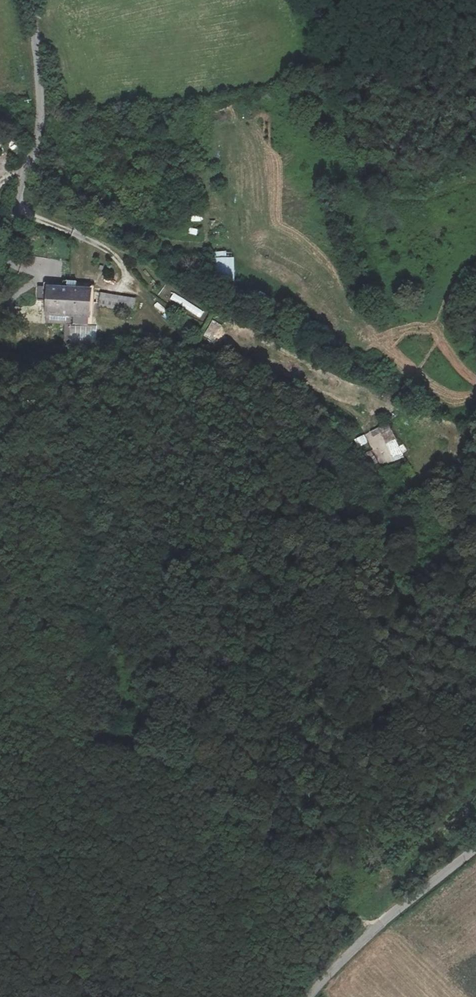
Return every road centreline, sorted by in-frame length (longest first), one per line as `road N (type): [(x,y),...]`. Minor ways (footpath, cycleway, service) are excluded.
road 1 (track): [(0,714),(160,765),(312,899),(375,928)]
road 2 (unclassified): [(475,847),(375,928),(310,996)]
road 3 (residential): [(17,210),(36,155),(42,95),(29,0)]

